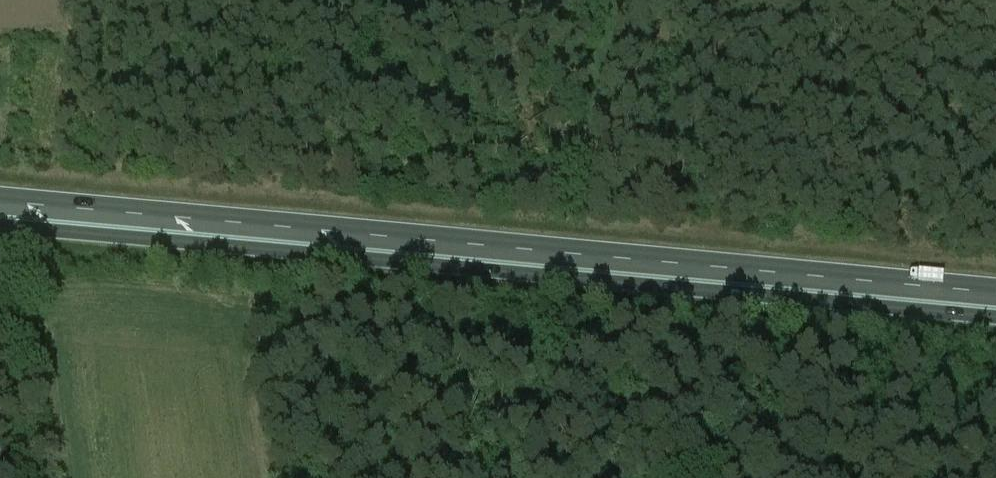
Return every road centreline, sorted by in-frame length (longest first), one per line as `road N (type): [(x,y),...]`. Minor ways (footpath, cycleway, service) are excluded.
road 1 (trunk): [(995,289),(0,194)]
road 2 (trunk): [(0,224),(995,317)]

